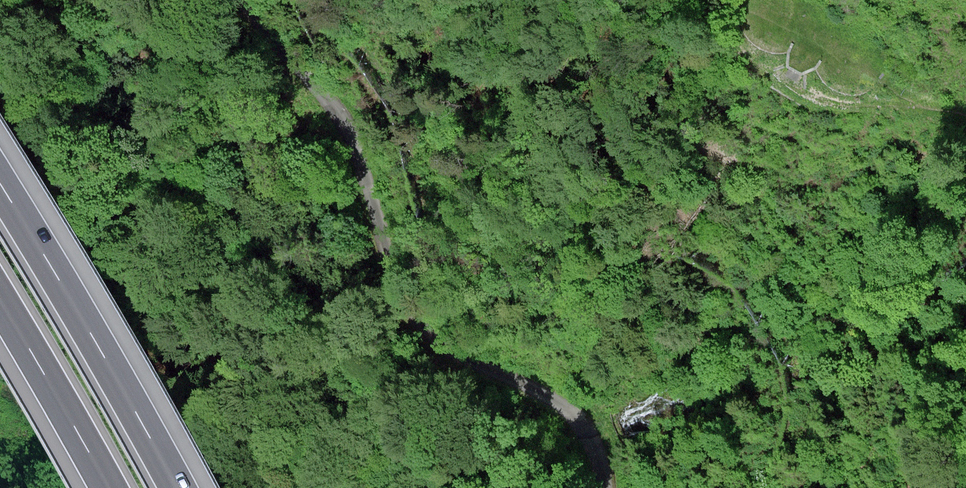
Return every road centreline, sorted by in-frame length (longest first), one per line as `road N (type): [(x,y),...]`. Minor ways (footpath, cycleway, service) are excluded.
road 1 (track): [(605,487),(592,438),(576,418),(551,396),(445,350),(419,325),(394,277),(354,143),(241,0)]
road 2 (motorway): [(179,487),(0,182)]
road 3 (motorway): [(0,304),(108,487)]
road 4 (track): [(789,81),(841,105),(923,107),(965,118)]

